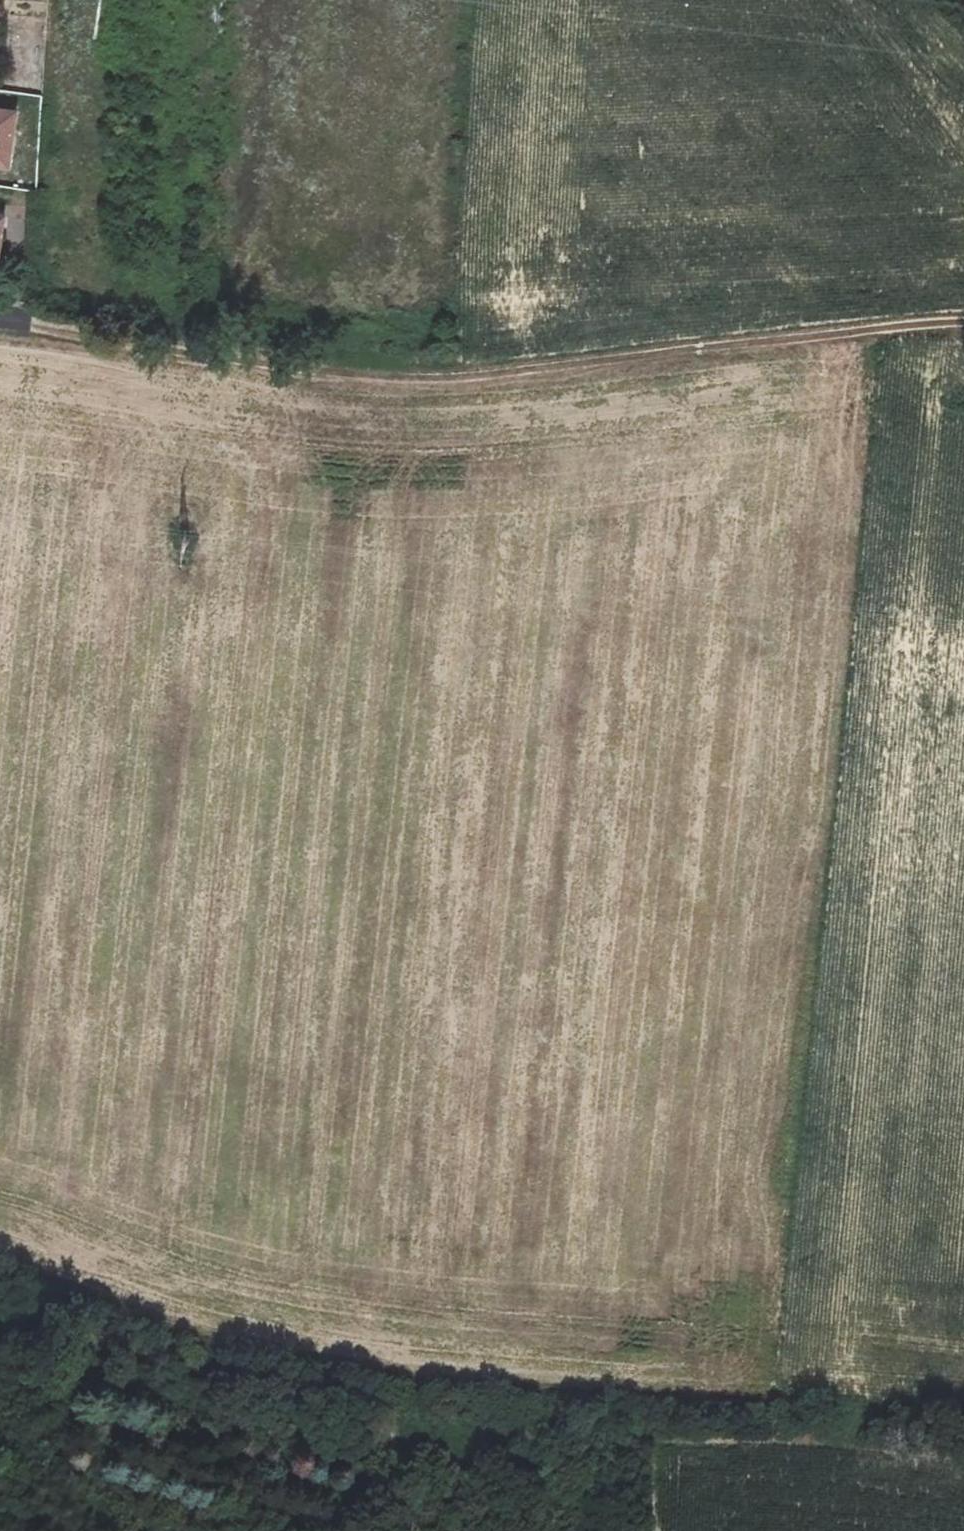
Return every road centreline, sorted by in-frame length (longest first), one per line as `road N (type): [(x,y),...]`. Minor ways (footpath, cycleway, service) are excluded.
road 1 (track): [(25,327),(373,381),(468,381),(963,325)]
road 2 (track): [(419,1530),(389,1428),(362,1410),(0,1327)]

